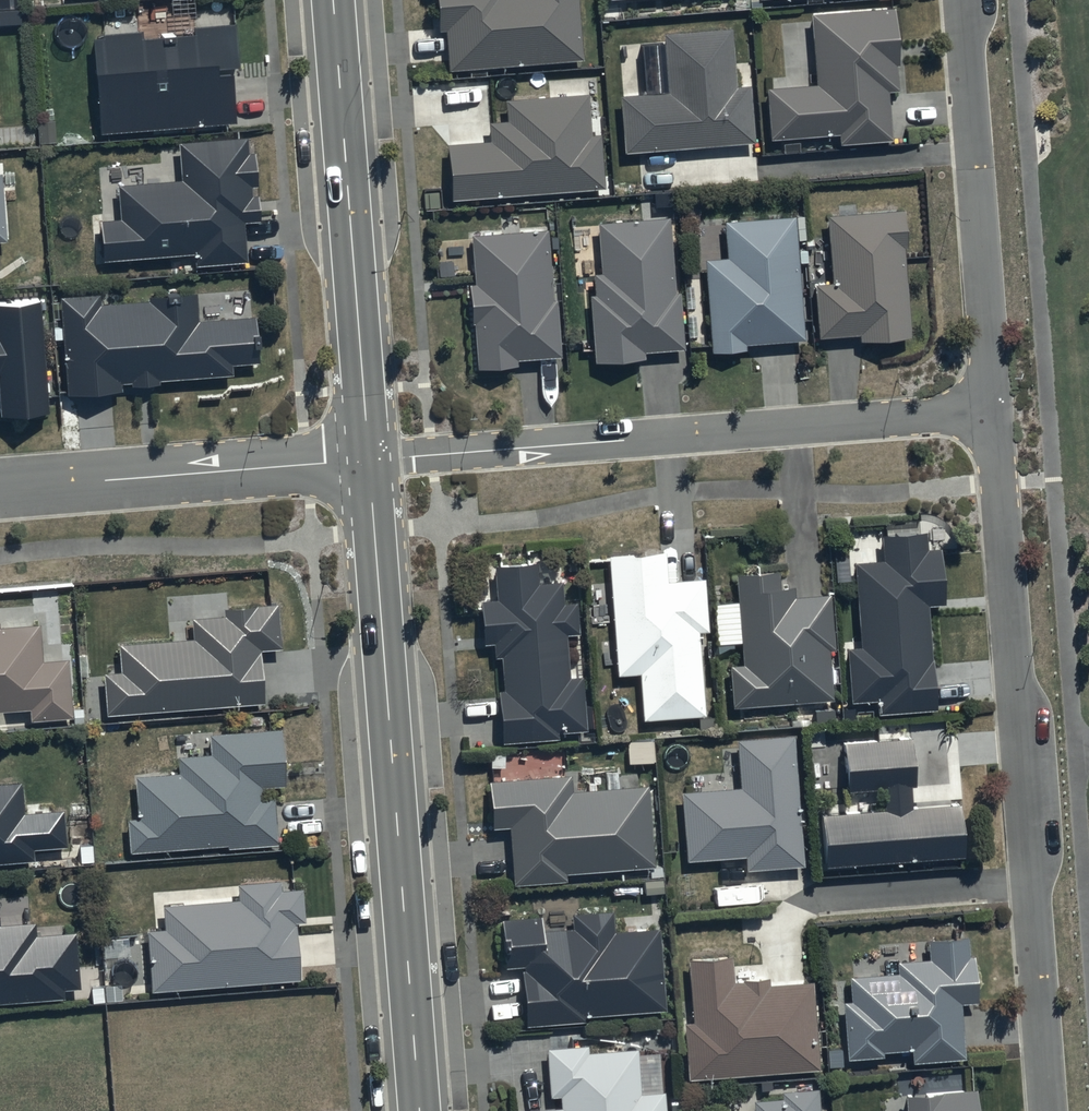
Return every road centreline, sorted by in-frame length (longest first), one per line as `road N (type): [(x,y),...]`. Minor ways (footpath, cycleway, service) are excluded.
road 1 (residential): [(992,414),(1050,1110)]
road 2 (tertiary): [(421,1110),(370,460)]
road 3 (residential): [(992,414),(370,460)]
road 4 (tertiary): [(370,460),(334,0)]
road 5 (residential): [(964,0),(992,414)]
road 6 (residential): [(370,460),(0,489)]

